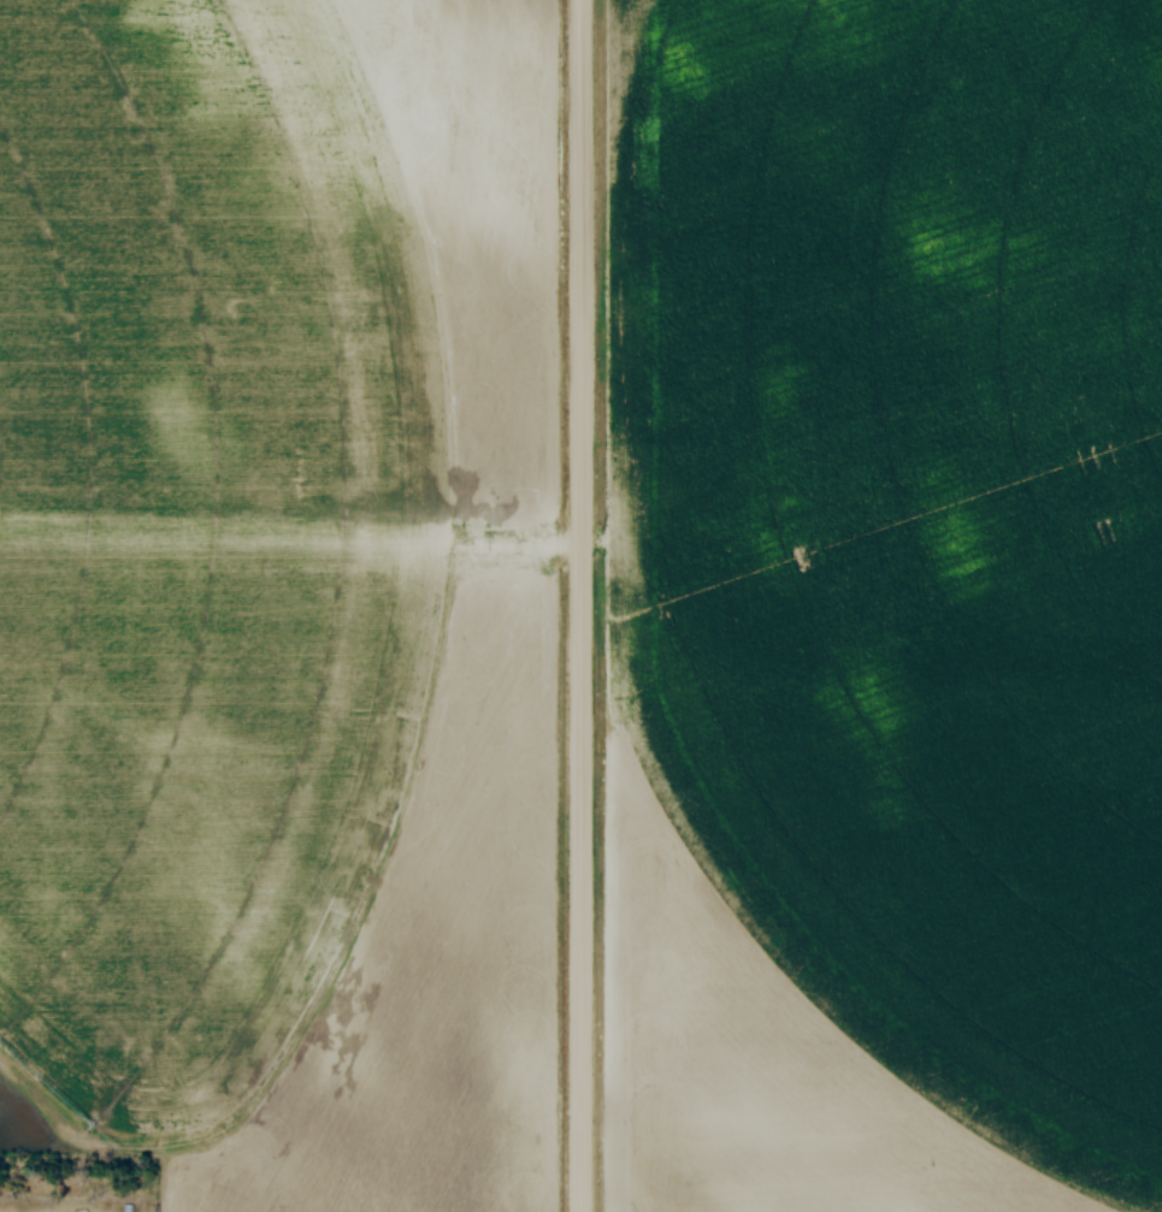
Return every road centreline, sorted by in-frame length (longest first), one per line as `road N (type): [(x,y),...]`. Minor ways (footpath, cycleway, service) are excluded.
road 1 (tertiary): [(578,0),(579,1211)]

